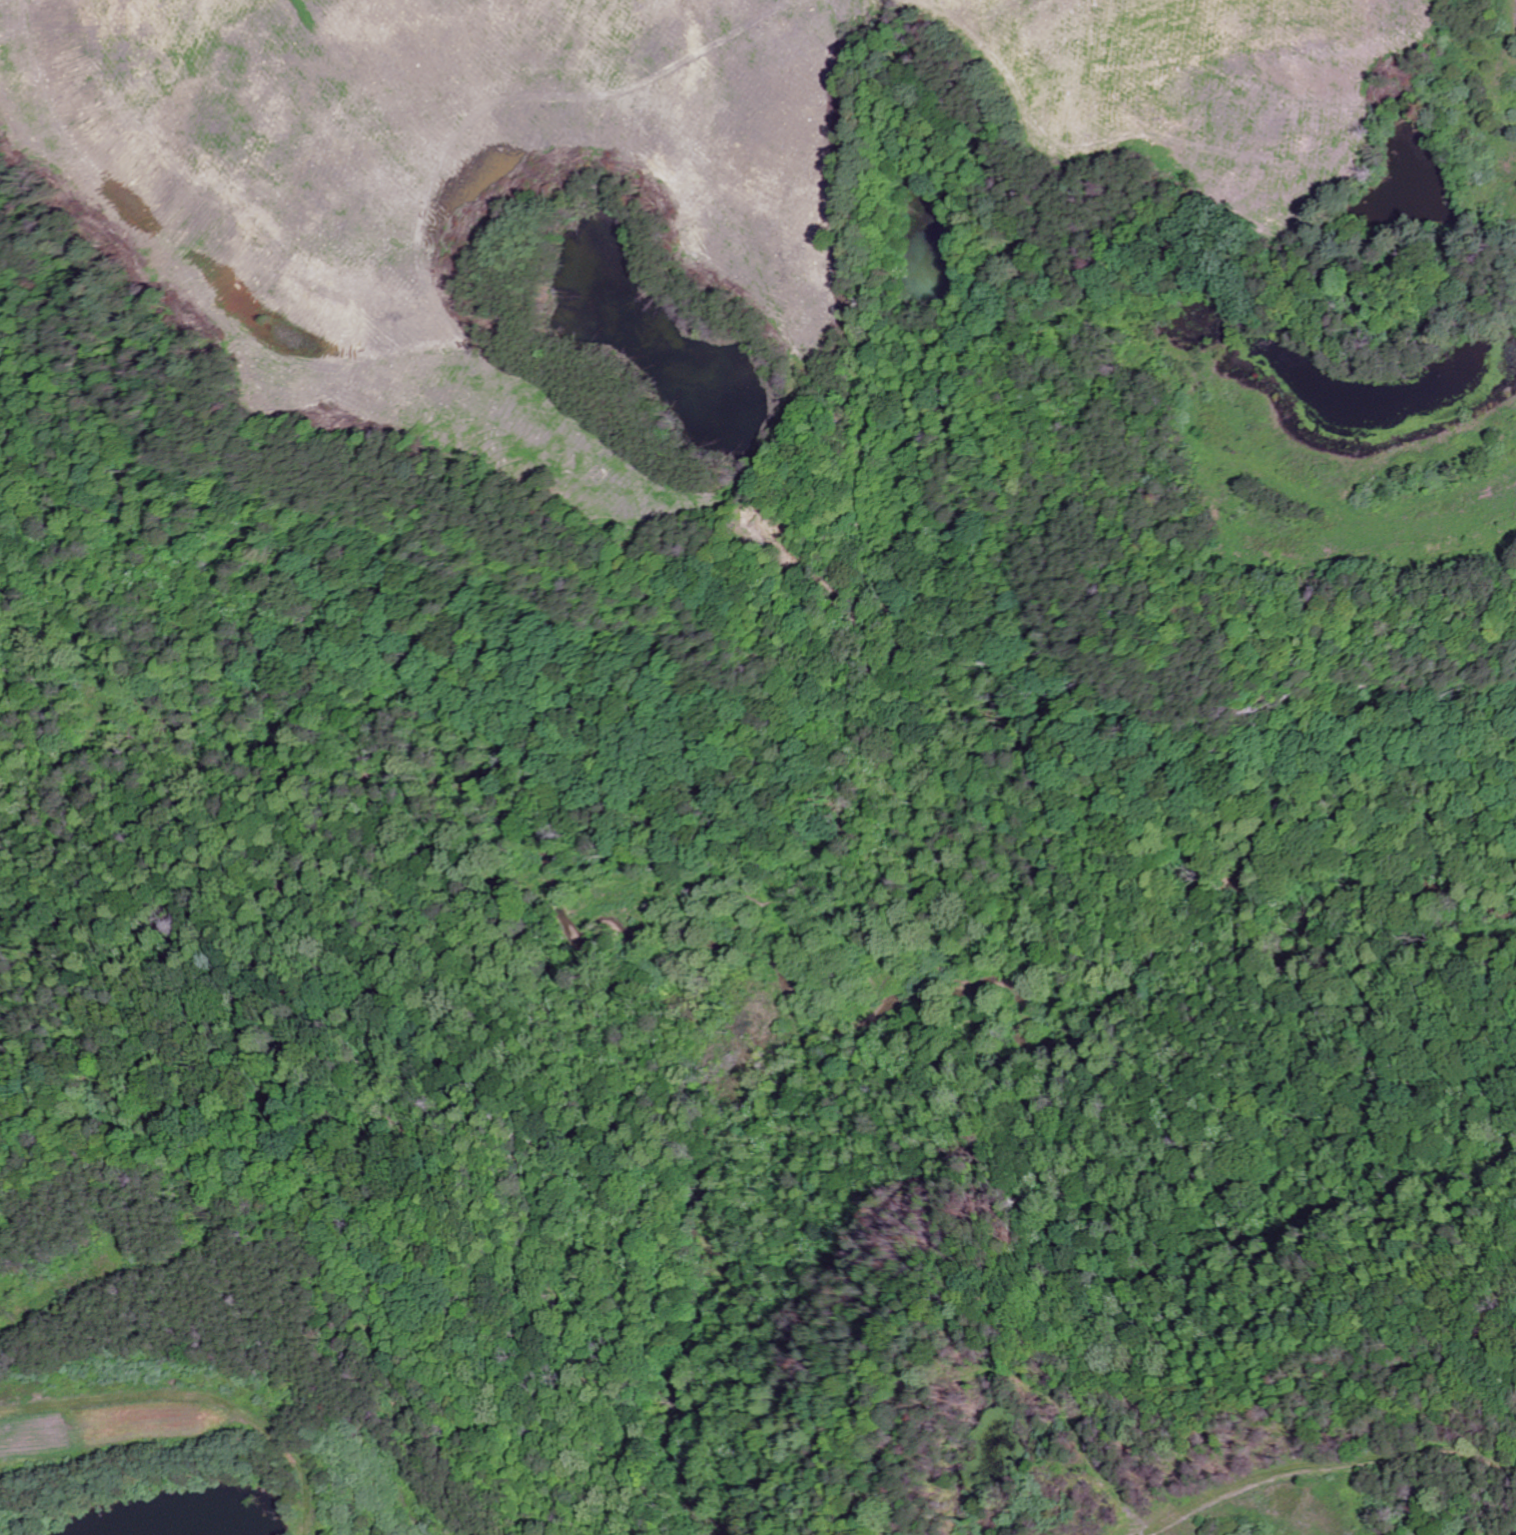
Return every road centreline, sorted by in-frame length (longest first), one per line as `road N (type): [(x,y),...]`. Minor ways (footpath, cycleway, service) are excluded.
road 1 (track): [(7,0),(20,69),(62,151),(284,341),(354,387),(576,467),(652,488),(725,490),(764,480),(792,436),(809,384),(809,339),(772,302),(690,159),(628,0)]
road 2 (track): [(1142,1534),(1324,1461),(1483,1446),(1515,1460)]
road 3 (track): [(0,1413),(143,1398),(215,1400),(294,1470),(297,1534)]

